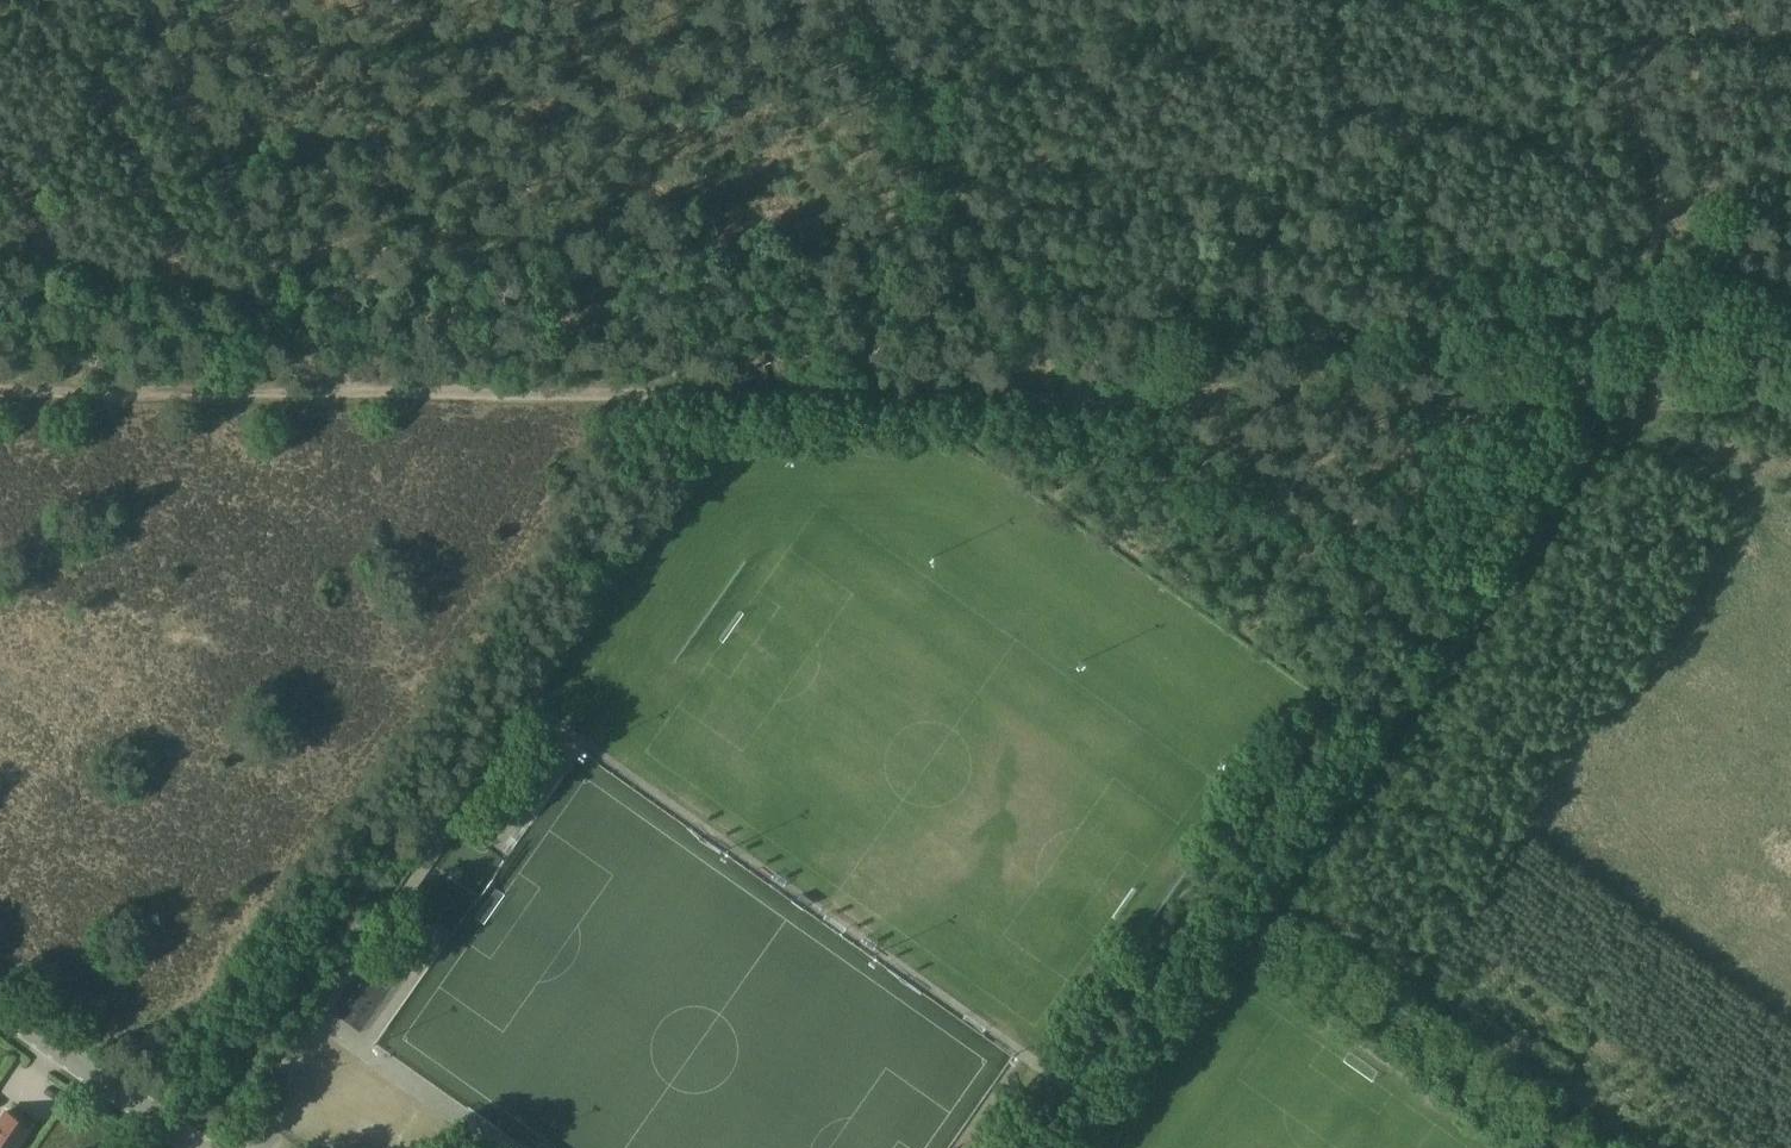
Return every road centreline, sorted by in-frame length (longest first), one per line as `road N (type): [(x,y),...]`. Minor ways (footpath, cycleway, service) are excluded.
road 1 (track): [(340,388),(1552,396),(1601,358),(1657,226),(1662,189),(1630,98),(1633,69),(1657,41),(1695,27),(1790,26)]
road 2 (track): [(340,388),(127,0)]
road 3 (track): [(0,387),(340,388)]
road 4 (tertiary): [(201,1147),(0,1005)]

